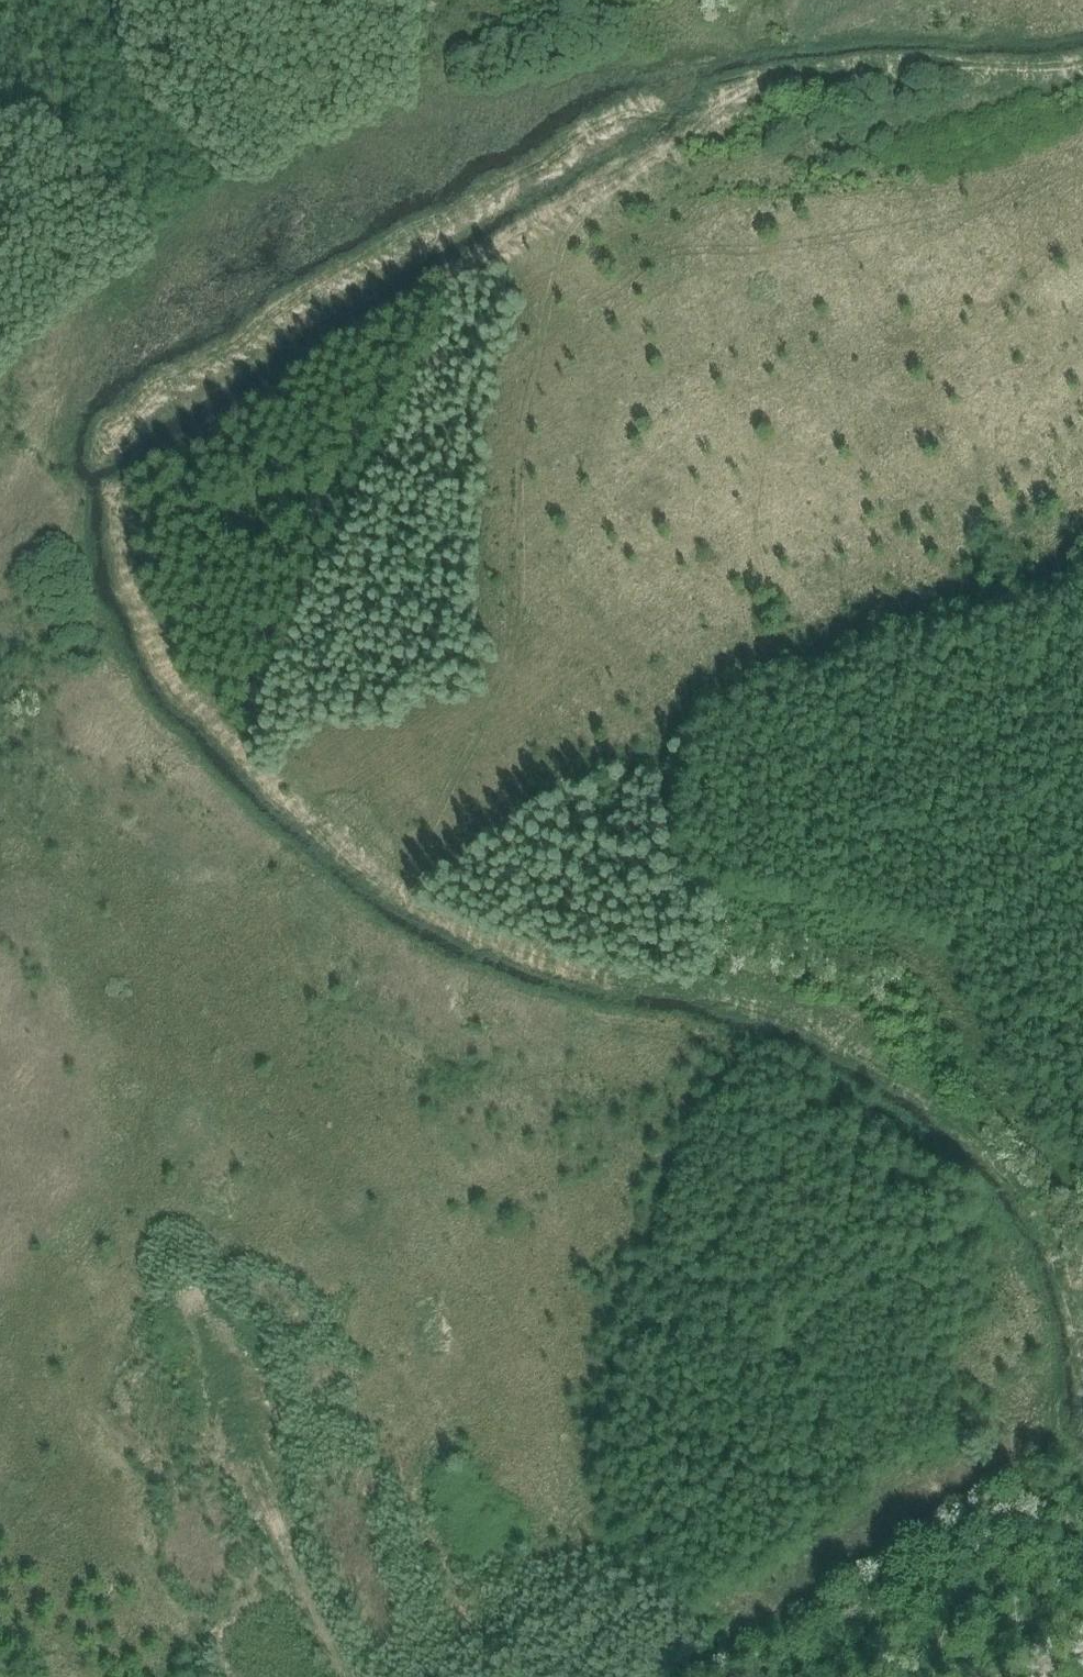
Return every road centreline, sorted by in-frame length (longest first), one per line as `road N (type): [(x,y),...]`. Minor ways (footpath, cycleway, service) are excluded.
road 1 (track): [(348,1676),(222,1396)]

